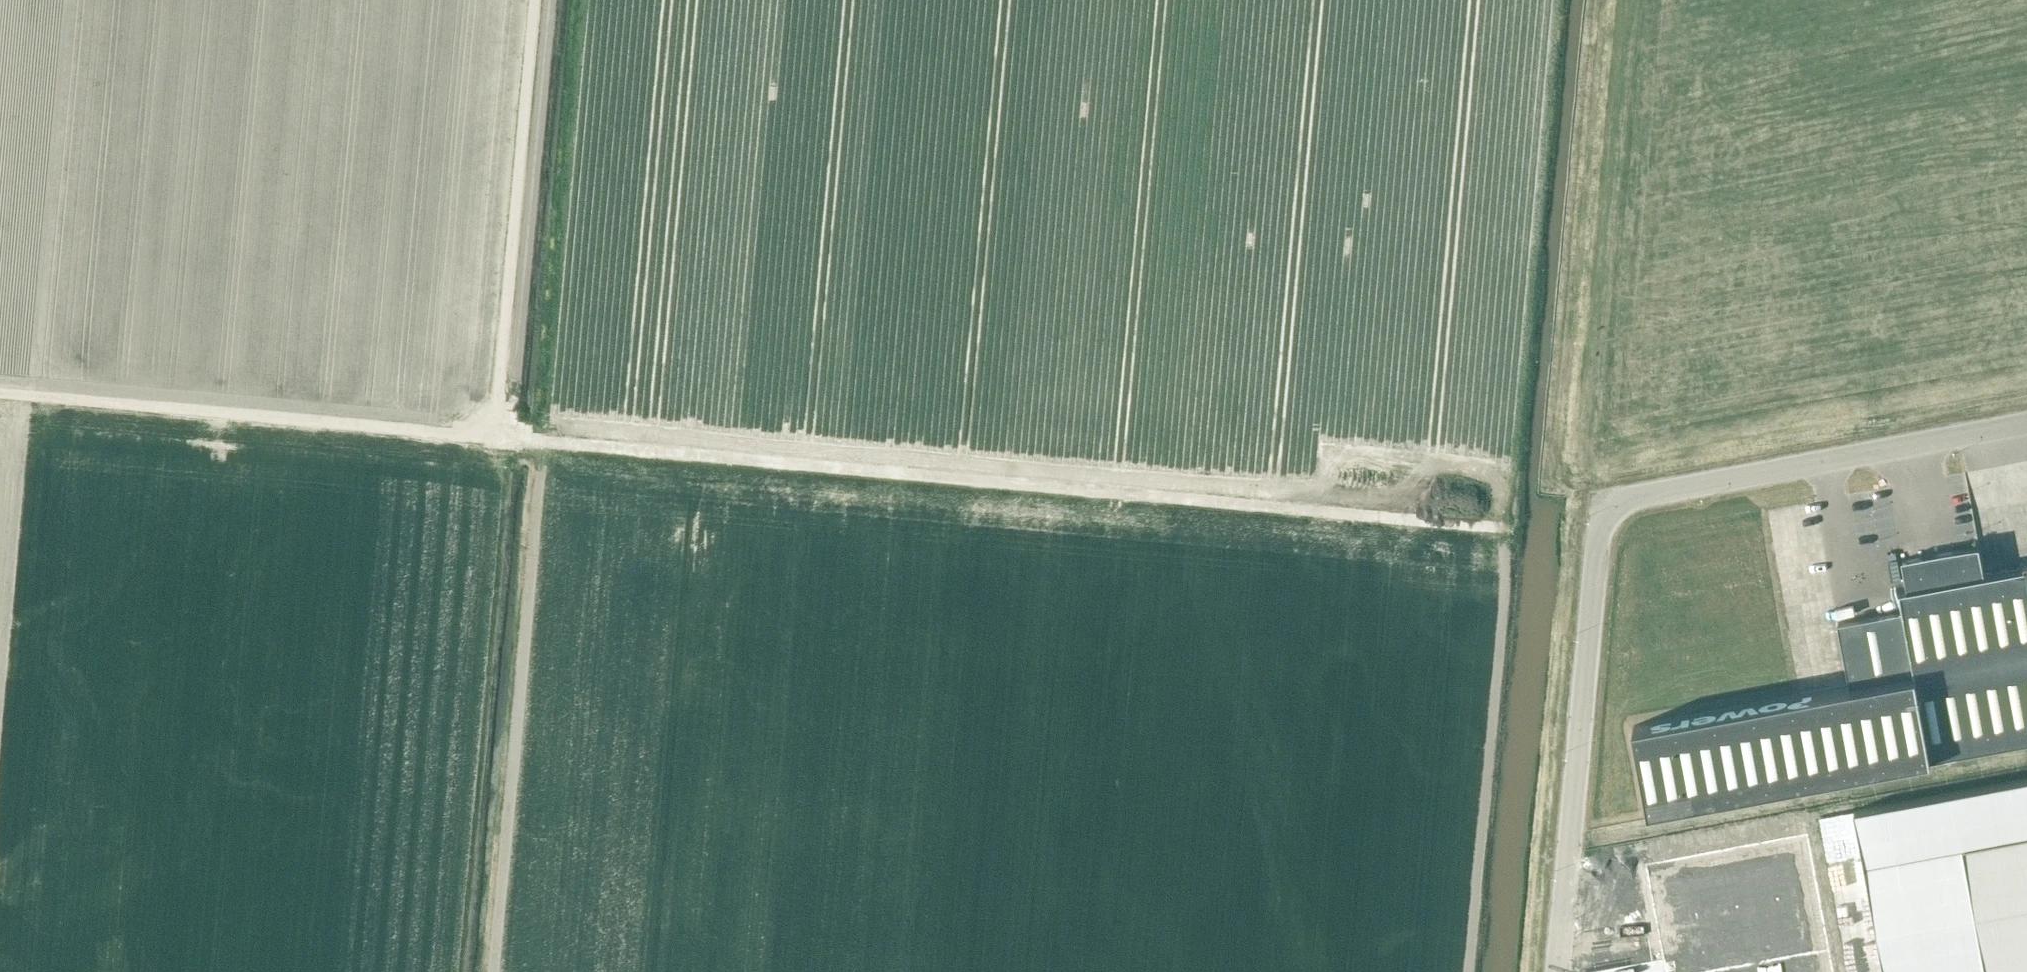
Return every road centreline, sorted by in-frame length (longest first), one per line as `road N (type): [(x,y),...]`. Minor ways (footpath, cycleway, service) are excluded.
road 1 (unclassified): [(2026,429),(1605,504),(1560,971)]
road 2 (track): [(536,0),(494,436)]

